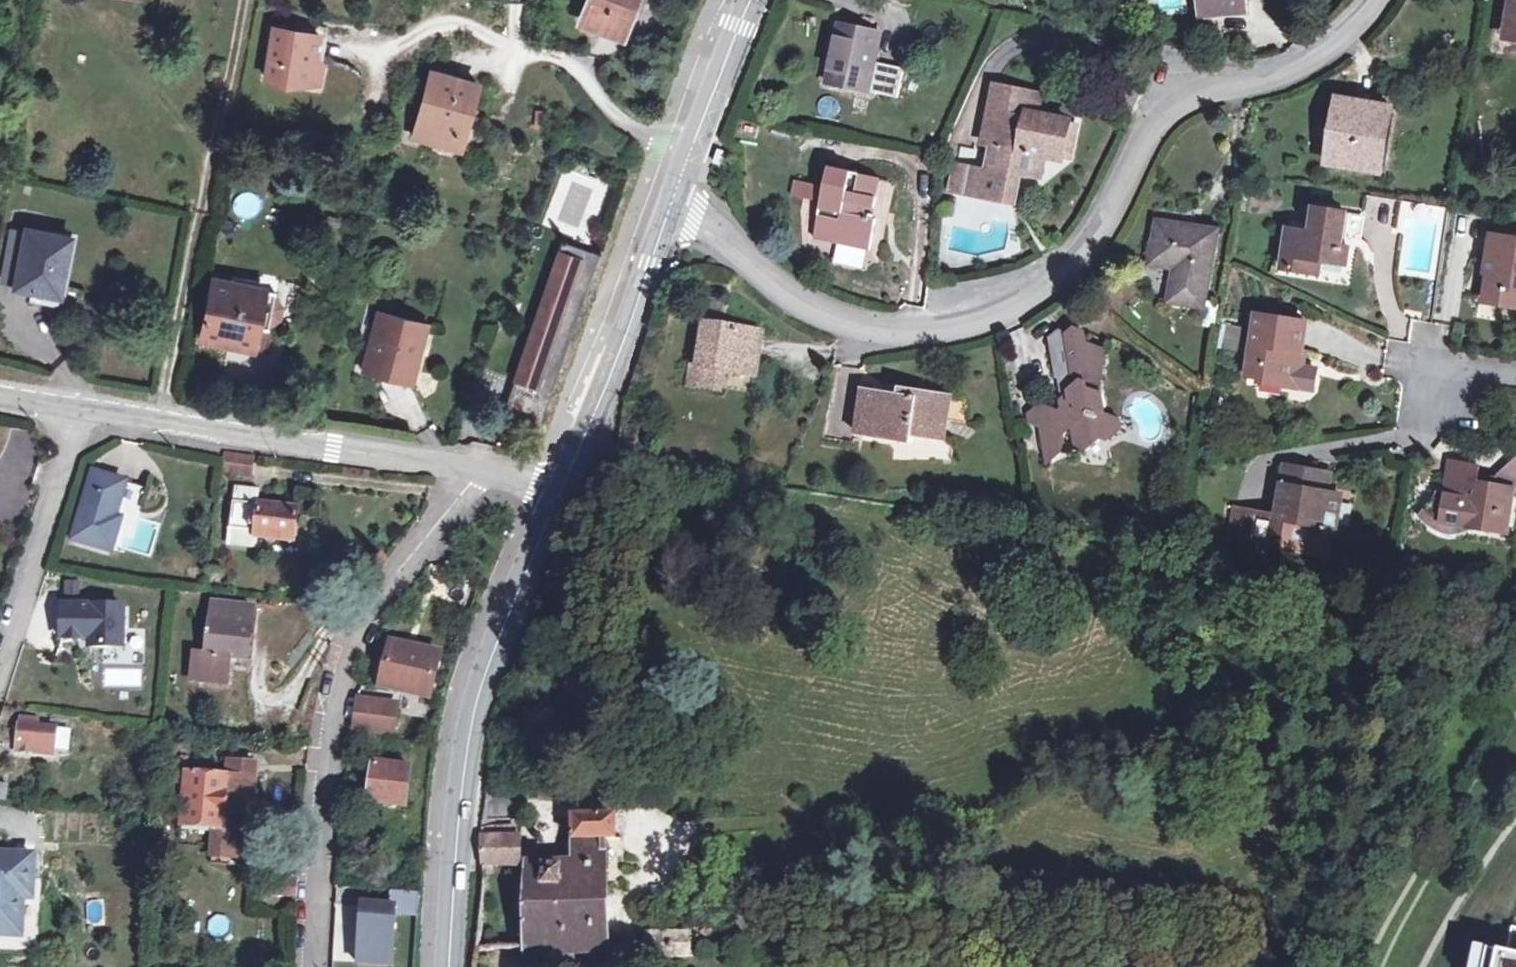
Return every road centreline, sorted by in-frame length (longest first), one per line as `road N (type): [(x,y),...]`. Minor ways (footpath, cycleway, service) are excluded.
road 1 (residential): [(672,194),(774,282),(823,310),(886,326),(941,325),(1012,307),(1101,226),(1156,118),(1203,88),(1283,73),(1345,37),(1375,0)]
road 2 (residential): [(481,470),(378,598),(355,640),(331,739),(315,966)]
road 3 (secondary): [(446,966),(450,854),(472,704),(559,497)]
road 4 (residential): [(481,470),(76,410)]
road 5 (secondary): [(559,497),(672,194)]
road 6 (residential): [(0,664),(76,410)]
road 7 (secondary): [(672,194),(750,0)]

